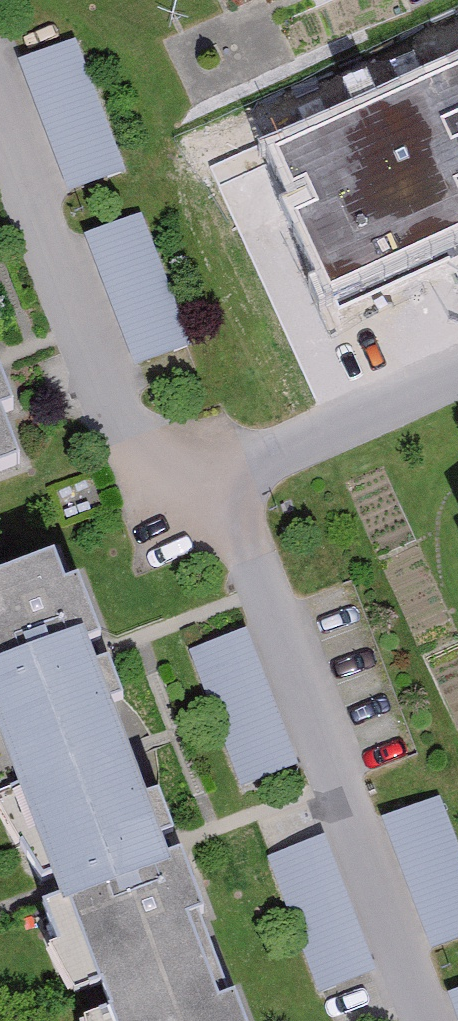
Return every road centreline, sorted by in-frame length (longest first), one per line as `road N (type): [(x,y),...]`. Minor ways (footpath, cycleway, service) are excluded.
road 1 (residential): [(425,1020),(228,476),(129,439),(0,126)]

